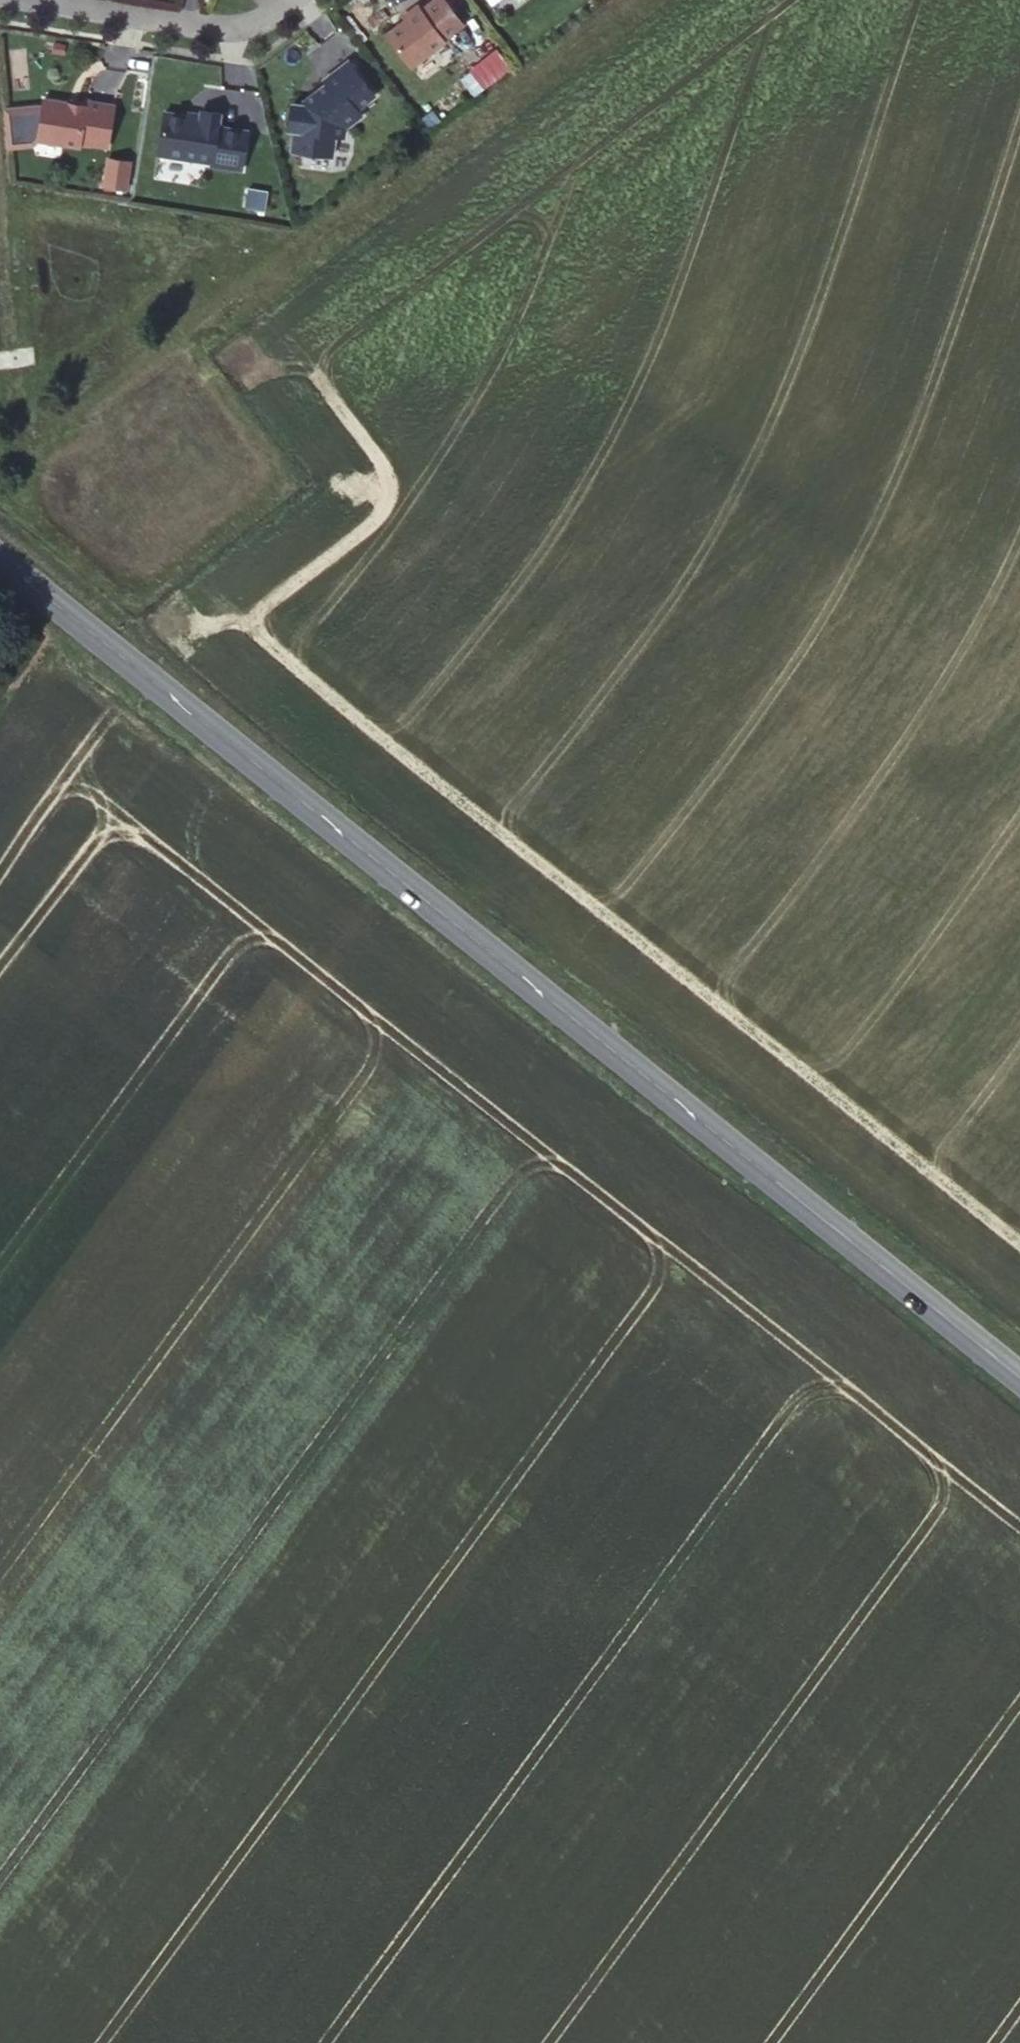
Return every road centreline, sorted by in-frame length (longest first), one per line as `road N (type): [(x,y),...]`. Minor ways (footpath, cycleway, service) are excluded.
road 1 (secondary): [(0,557),(1019,1374)]
road 2 (residential): [(55,0),(244,29),(284,0)]

